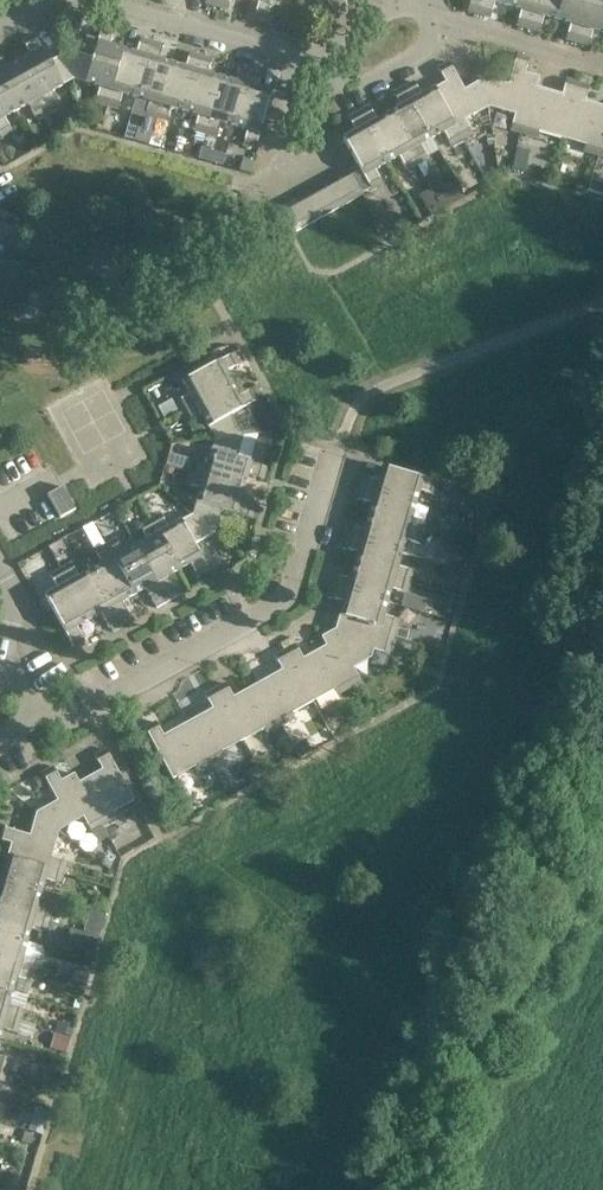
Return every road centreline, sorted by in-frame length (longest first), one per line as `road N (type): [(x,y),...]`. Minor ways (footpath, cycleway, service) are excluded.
road 1 (residential): [(0,747),(34,728),(100,714),(279,615),(344,449)]
road 2 (residential): [(0,34),(65,2),(90,4),(312,64),(440,0)]

